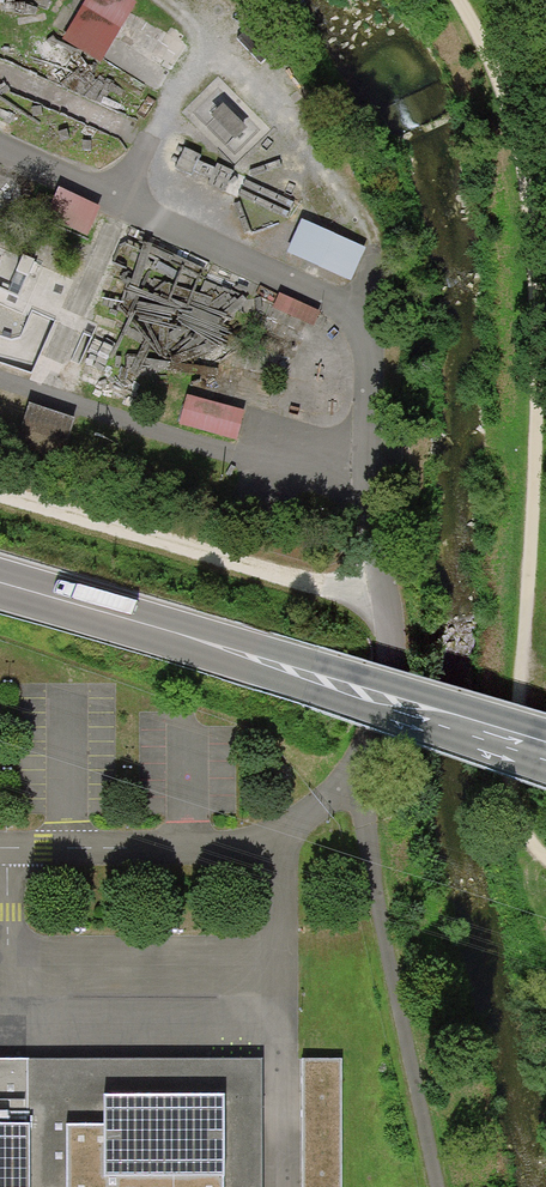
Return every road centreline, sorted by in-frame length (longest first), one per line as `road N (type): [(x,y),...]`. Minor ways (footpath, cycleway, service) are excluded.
road 1 (track): [(454,0),(501,72),(540,350),(513,799),(545,858)]
road 2 (primary): [(545,752),(0,584)]
road 3 (track): [(381,600),(0,491)]

